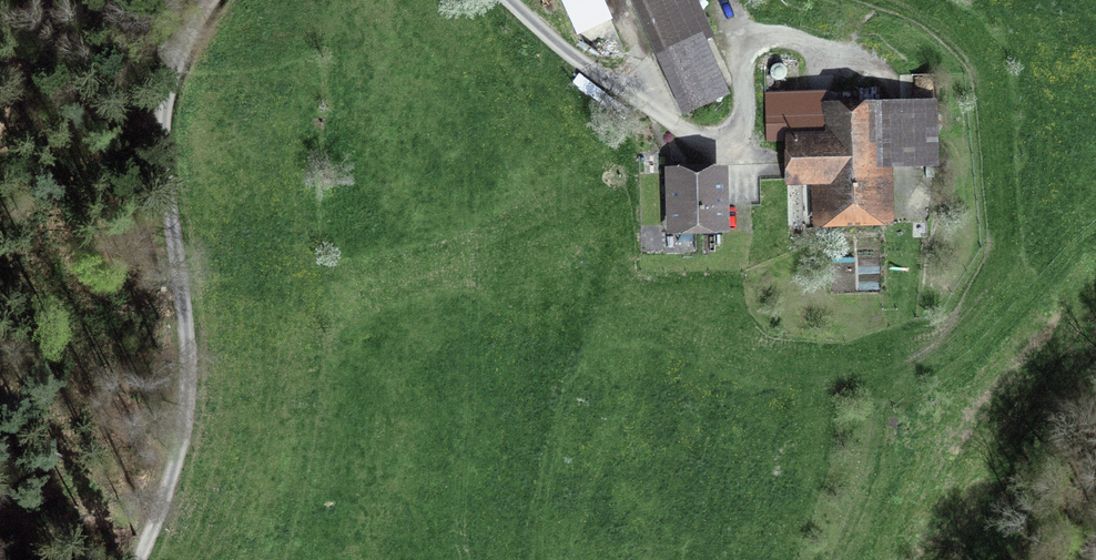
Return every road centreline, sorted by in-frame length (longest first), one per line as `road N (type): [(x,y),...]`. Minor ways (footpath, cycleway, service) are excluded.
road 1 (track): [(141,559),(180,444),(185,389),(169,106),(182,55),(209,0)]
road 2 (track): [(509,0),(574,56),(699,137),(738,123),(745,59),(758,41),(799,42),(884,73)]
road 3 (track): [(0,146),(195,20)]
road 4 (track): [(0,116),(68,0)]

